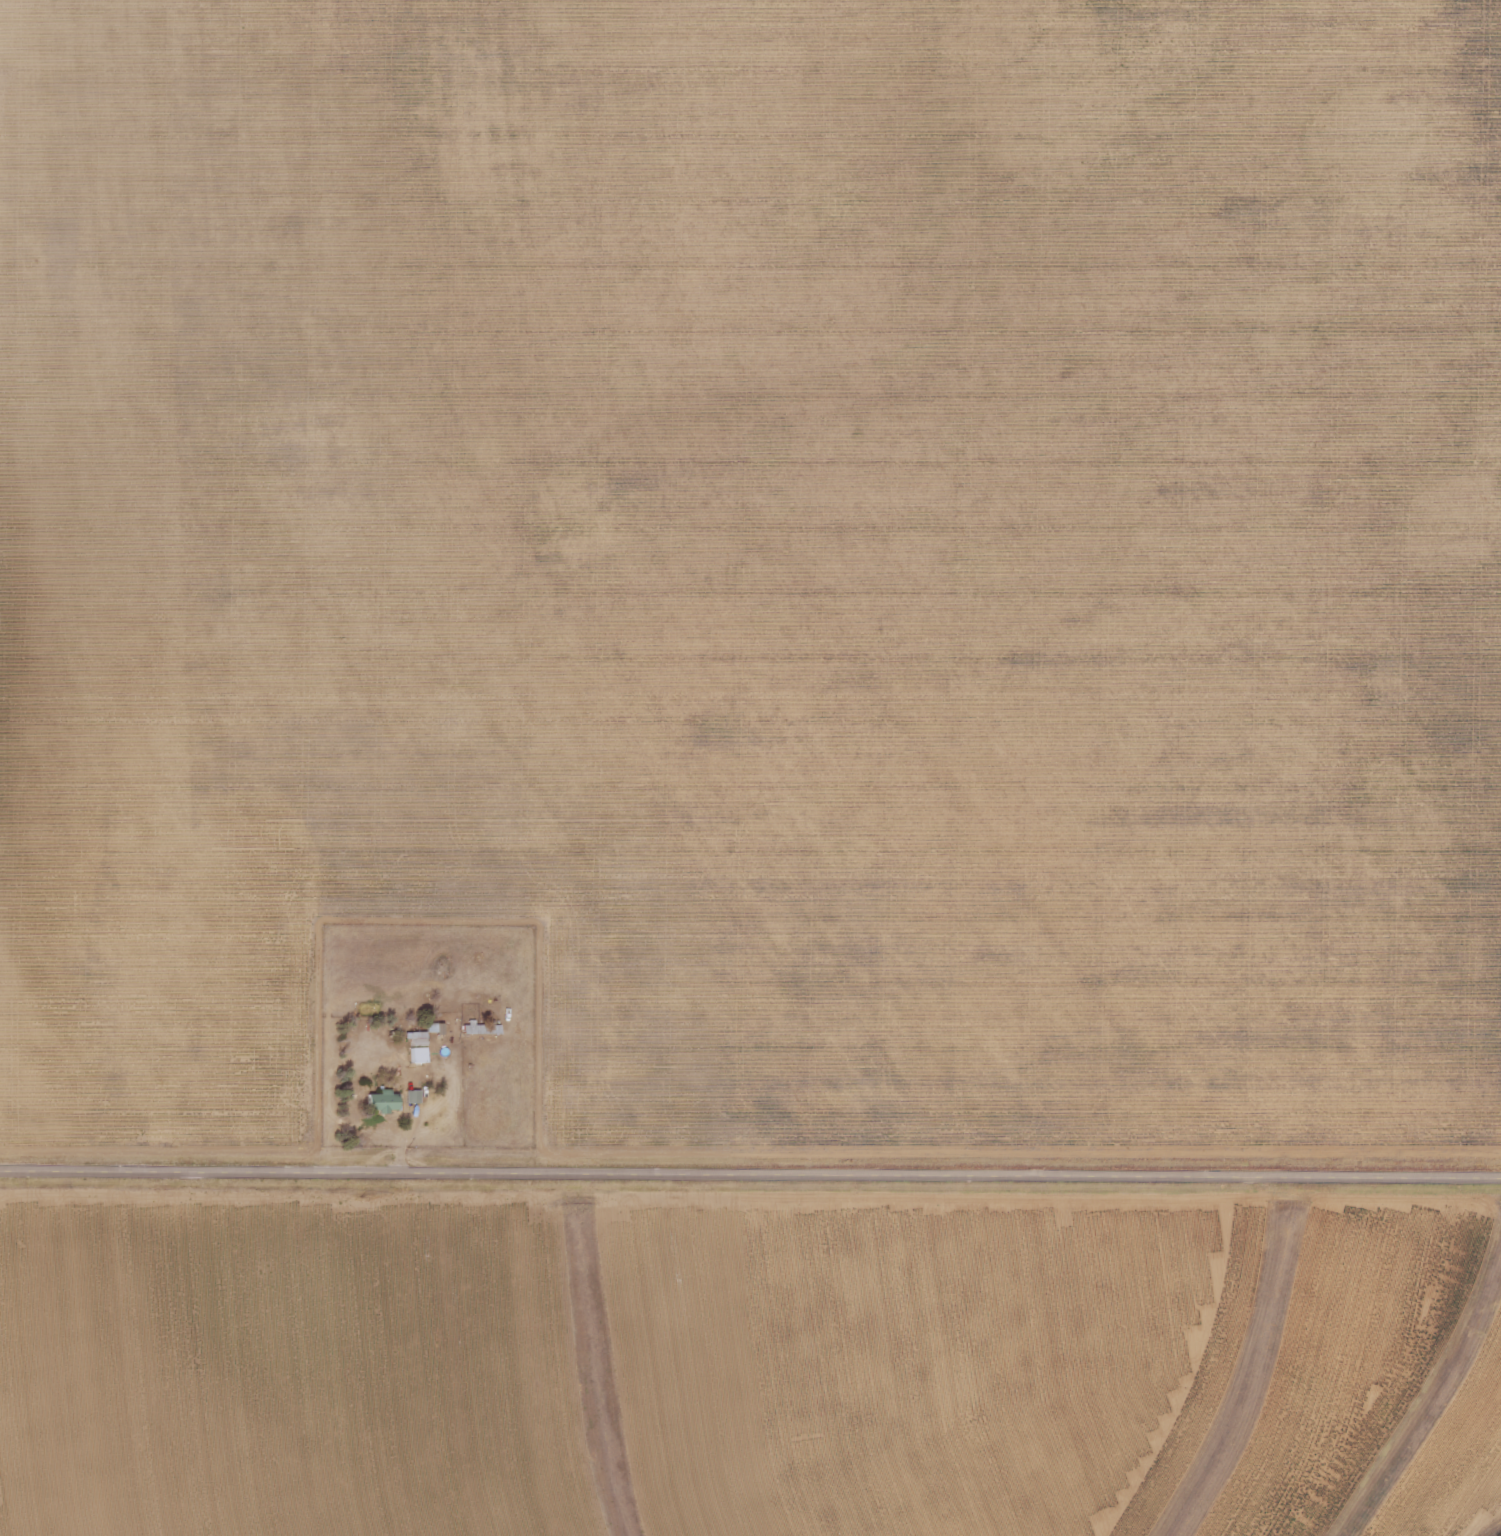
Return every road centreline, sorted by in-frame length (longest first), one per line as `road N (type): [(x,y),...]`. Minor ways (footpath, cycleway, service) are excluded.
road 1 (tertiary): [(1500,1184),(0,1179)]

